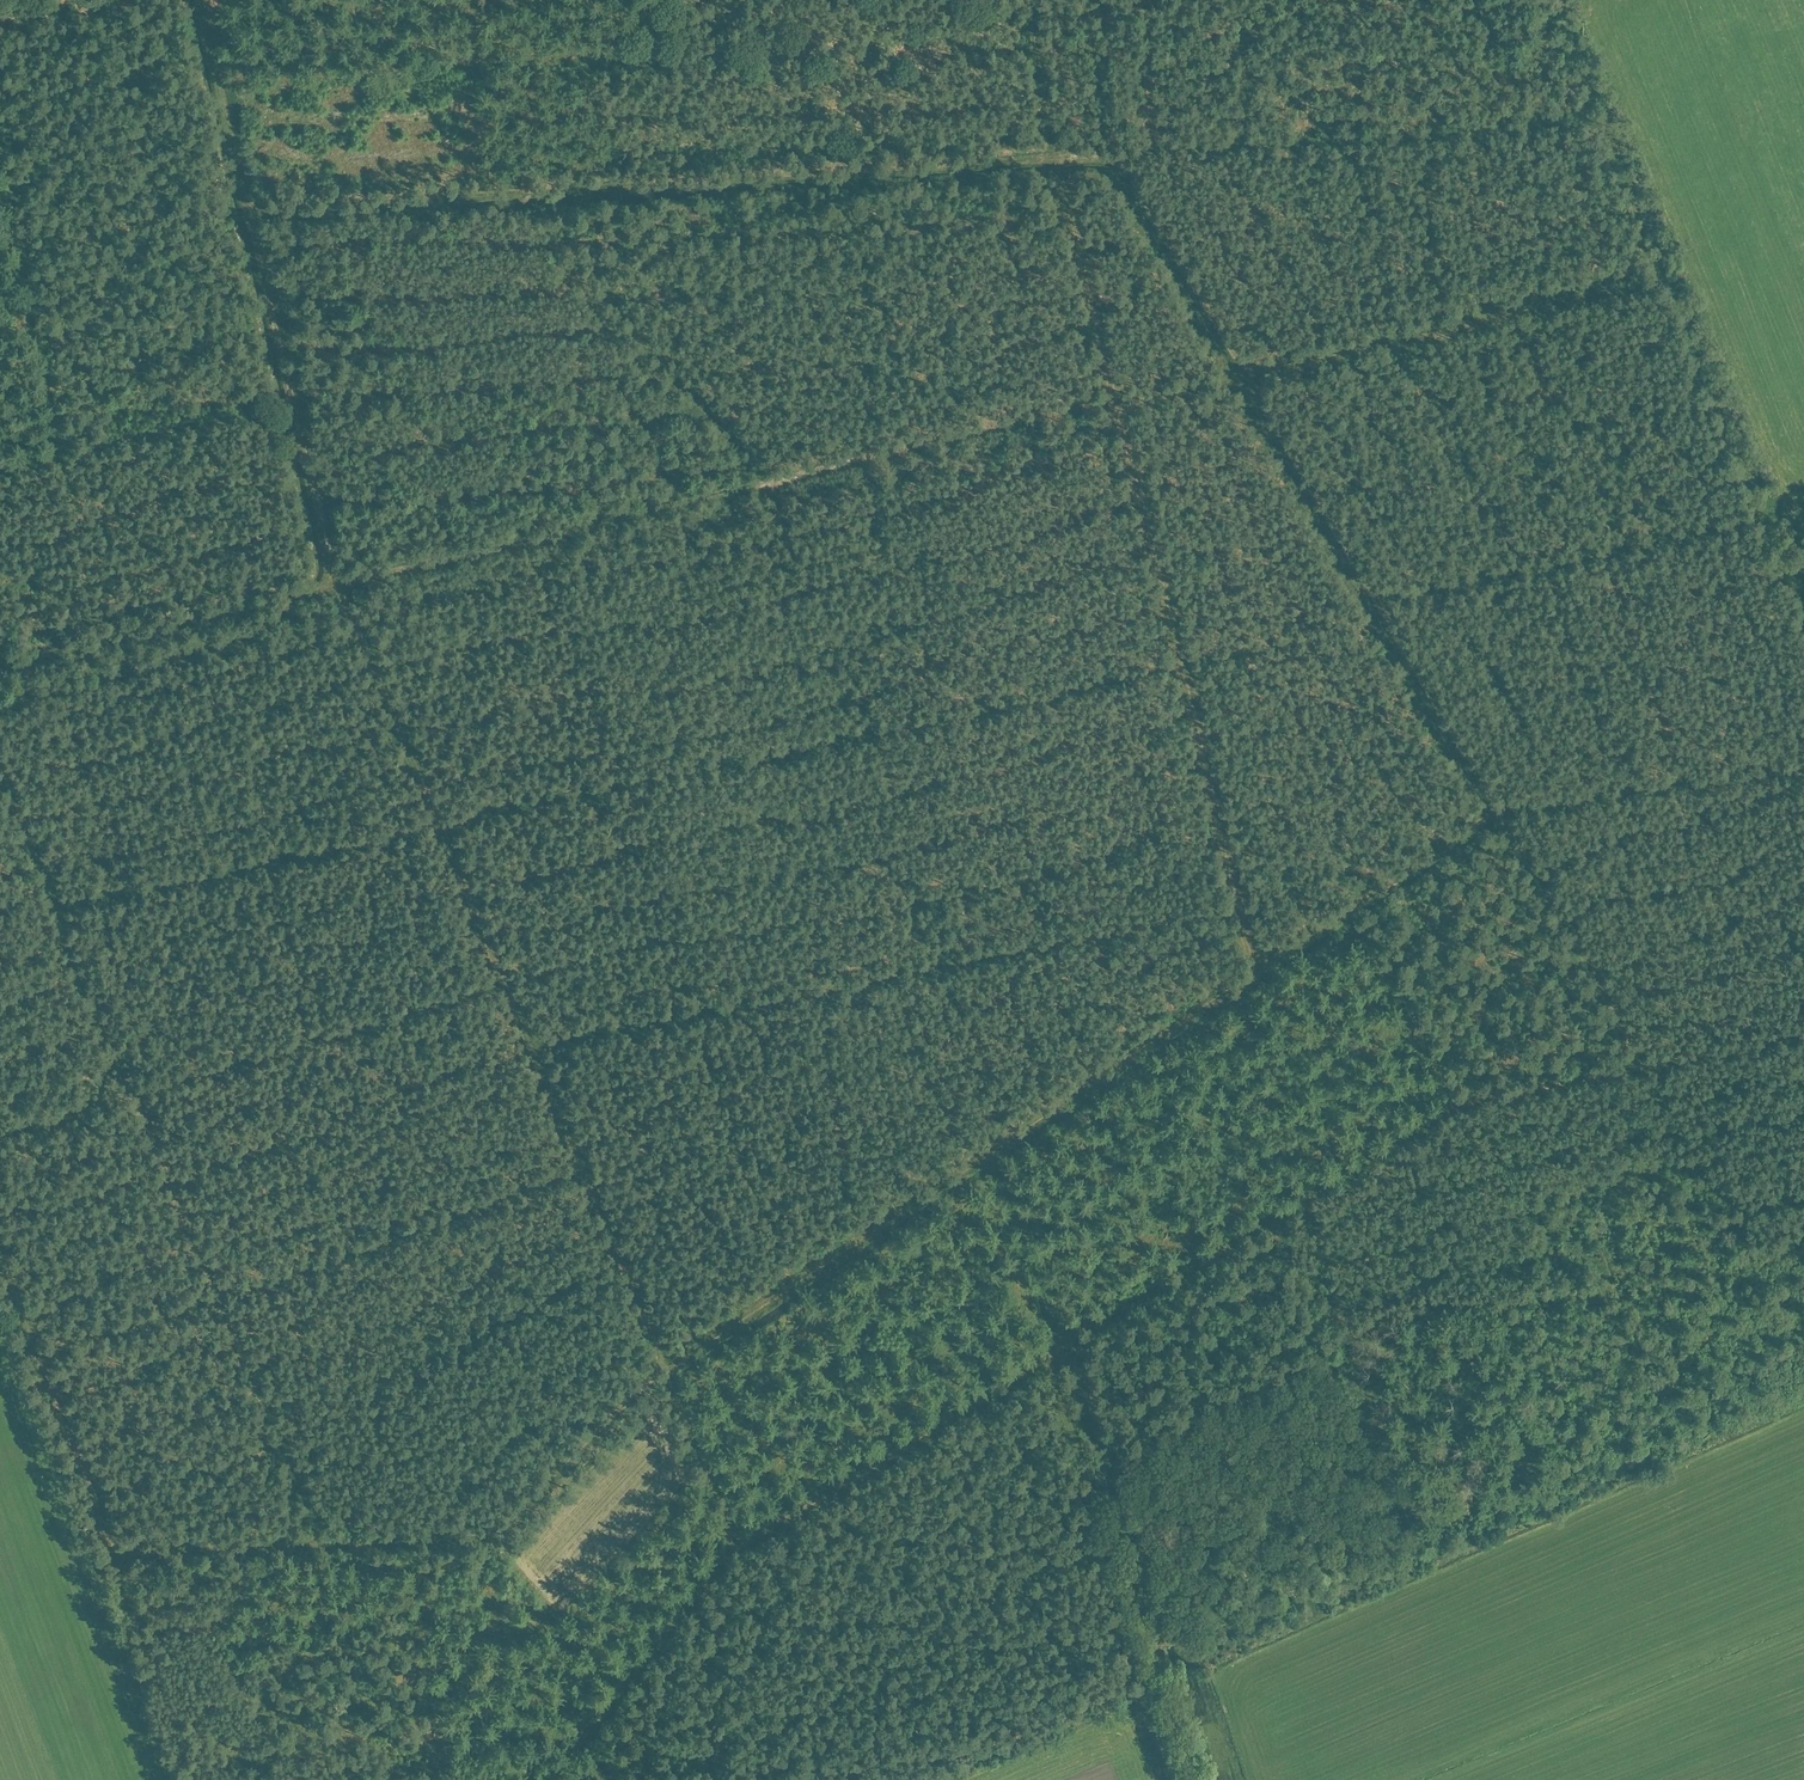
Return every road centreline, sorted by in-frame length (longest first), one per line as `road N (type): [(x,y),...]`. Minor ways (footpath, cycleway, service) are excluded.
road 1 (track): [(197,0),(347,584),(666,1366),(494,1523),(132,1550),(118,1541),(0,1249)]
road 2 (track): [(541,1779),(732,1534),(1081,1334),(1442,1109),(1579,1069),(1803,1034)]
road 3 (track): [(0,662),(1238,368)]
road 4 (track): [(1258,970),(1038,73),(1027,0)]
road 5 (track): [(1258,970),(666,1366),(732,1534)]
road 6 (track): [(250,205),(1060,160)]
road 7 (track): [(443,825),(1181,664)]
road 8 (track): [(538,1046),(1237,907)]
road 9 (track): [(581,1167),(218,1299),(314,1533)]
road 10 (track): [(218,1299),(0,753)]
road 11 (track): [(1058,153),(1126,162),(1146,188),(1238,368),(1377,606)]
road 12 (track): [(1377,606),(1630,1063)]
road 13 (track): [(1044,1355),(1202,1779)]
road 14 (track): [(1803,503),(1377,606)]
road 15 (track): [(443,825),(59,899)]
road 16 (track): [(506,970),(134,1082)]
road 17 (track): [(1495,818),(1258,970)]
road 18 (track): [(1065,1343),(993,1149)]

